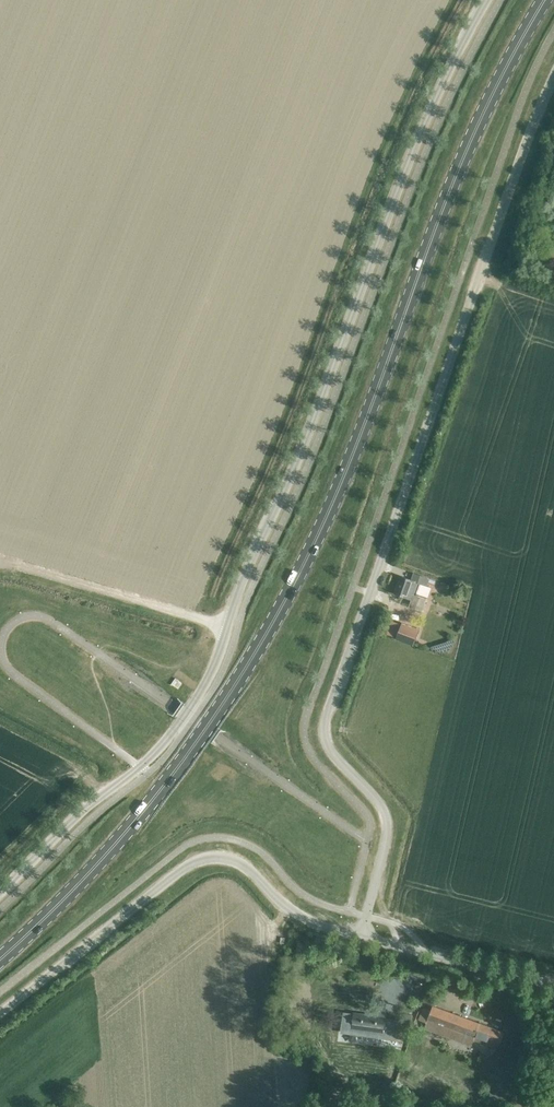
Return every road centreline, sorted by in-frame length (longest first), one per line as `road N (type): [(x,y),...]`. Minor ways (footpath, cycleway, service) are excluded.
road 1 (primary): [(544,0),(483,113),(358,443),(257,649),(132,824),(0,959)]
road 2 (unclassified): [(362,934),(385,821),(331,747),(325,720),(553,67)]
road 3 (unclassified): [(487,0),(419,136),(227,628)]
road 4 (unclassified): [(0,1014),(199,860),(228,859),(287,910),(362,934)]
road 5 (unclassified): [(227,628),(193,704),(166,740),(0,893)]
road 6 (unclassified): [(227,628),(21,566)]
road 7 (unclassified): [(553,986),(362,934)]

